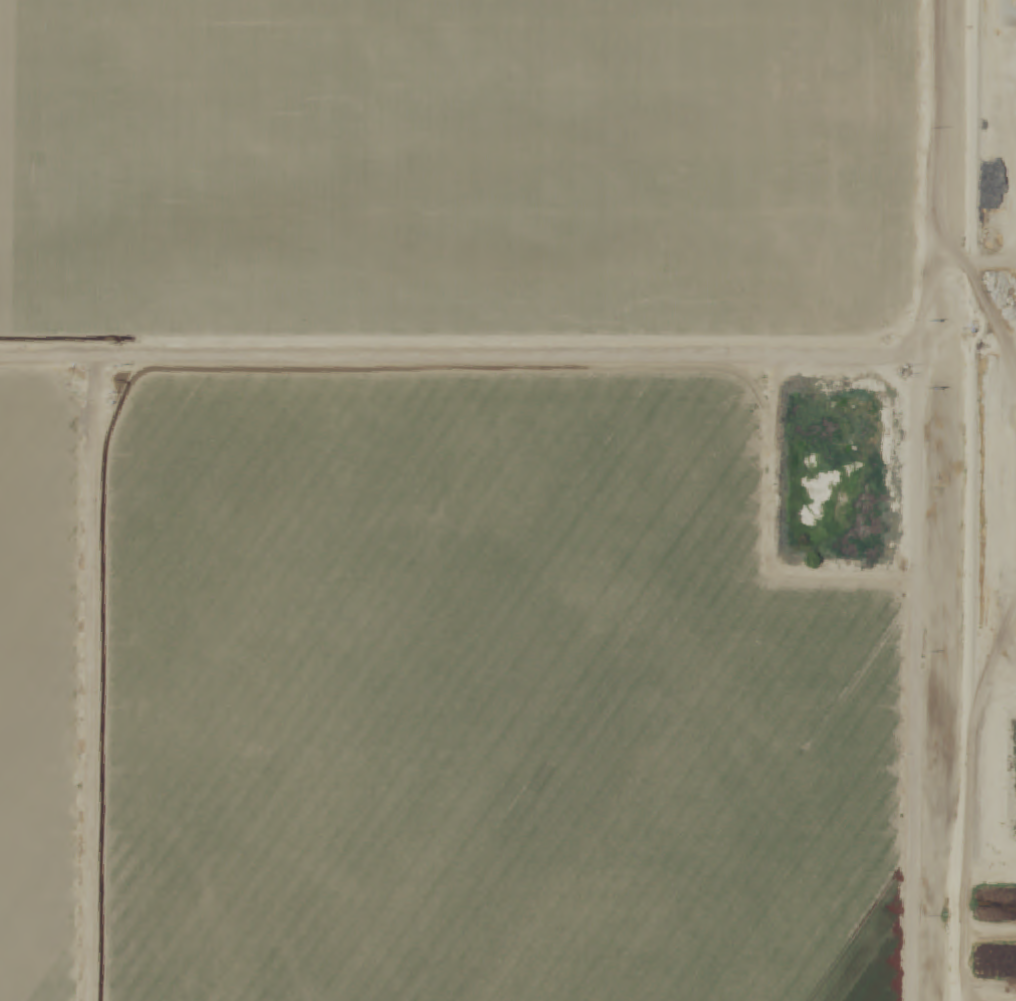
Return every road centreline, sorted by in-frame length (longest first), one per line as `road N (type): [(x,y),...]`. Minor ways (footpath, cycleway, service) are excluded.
road 1 (residential): [(917,1000),(920,0)]

